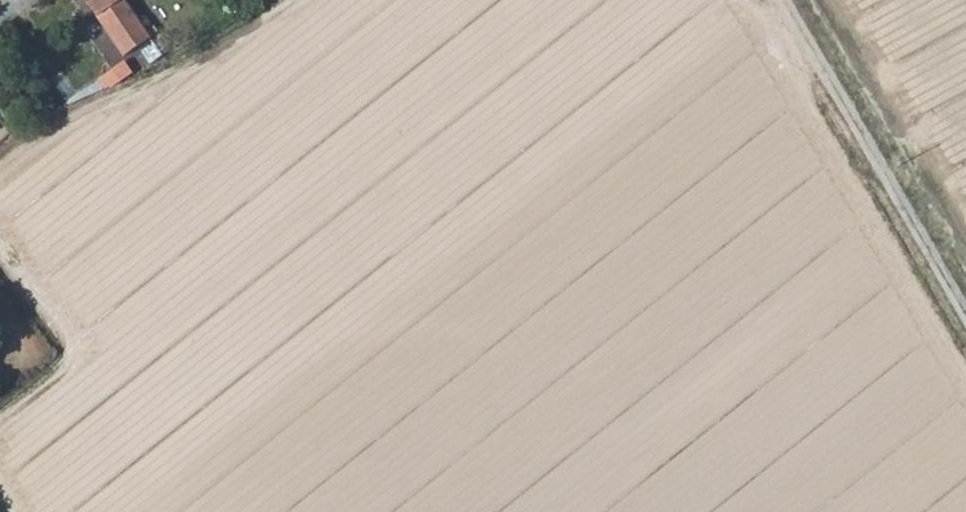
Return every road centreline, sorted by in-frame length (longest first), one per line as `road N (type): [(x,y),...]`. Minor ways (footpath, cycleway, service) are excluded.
road 1 (track): [(965,307),(785,0)]

